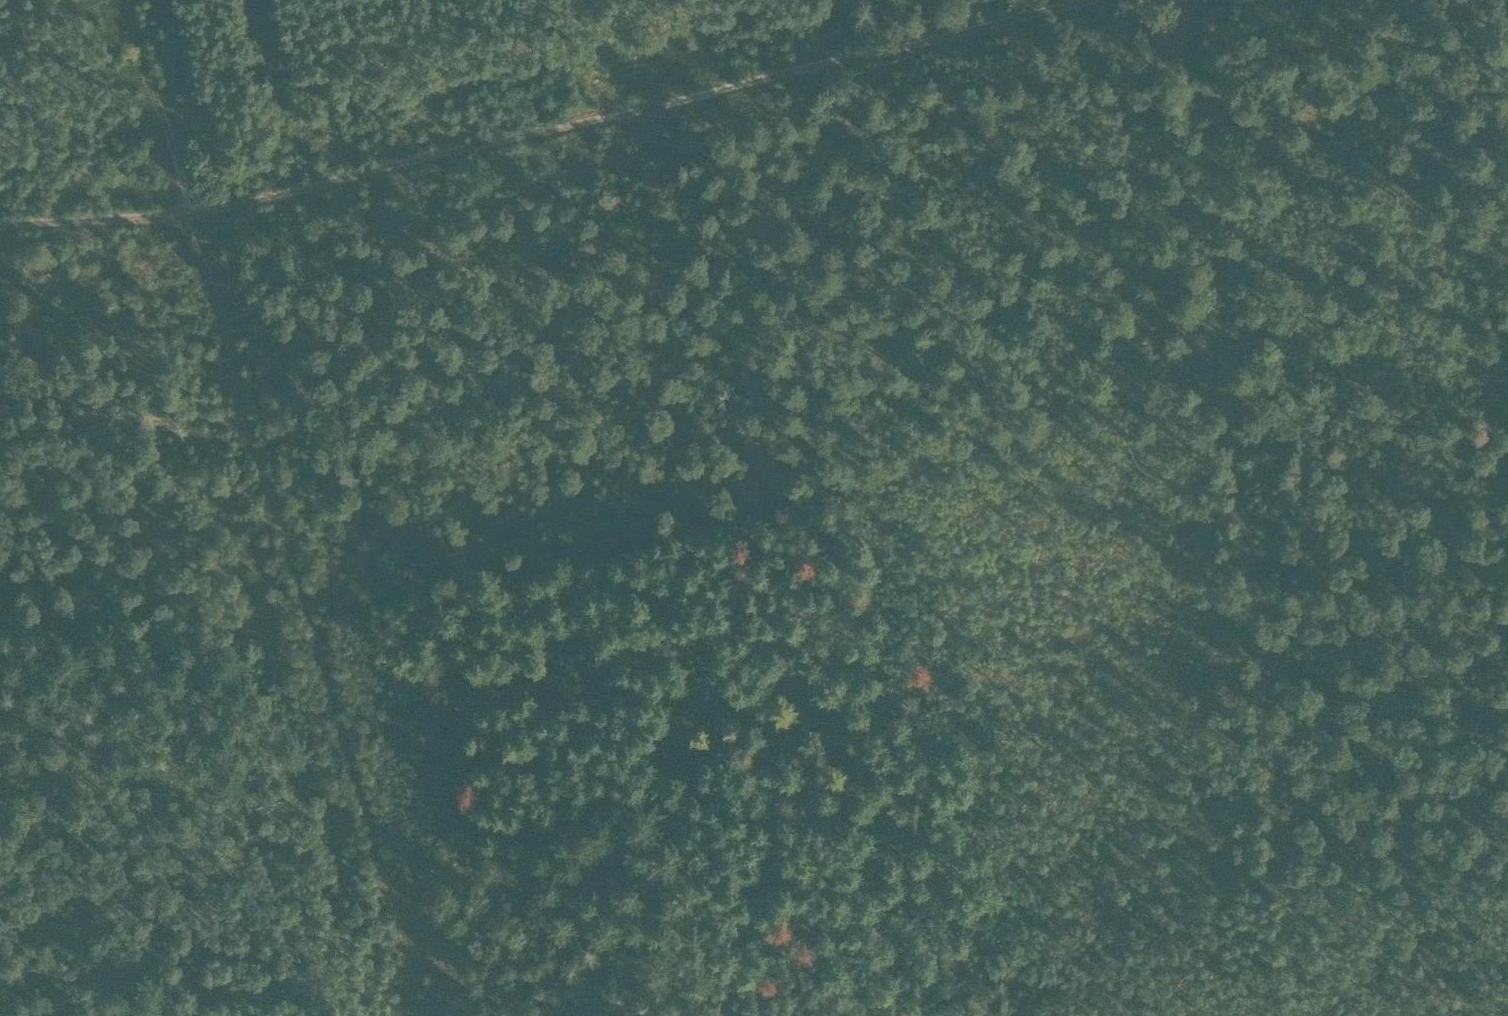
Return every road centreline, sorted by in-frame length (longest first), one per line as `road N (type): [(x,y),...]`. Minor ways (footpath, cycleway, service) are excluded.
road 1 (track): [(0,228),(192,217),(1099,0)]
road 2 (track): [(126,0),(192,217),(240,419),(420,1015)]

